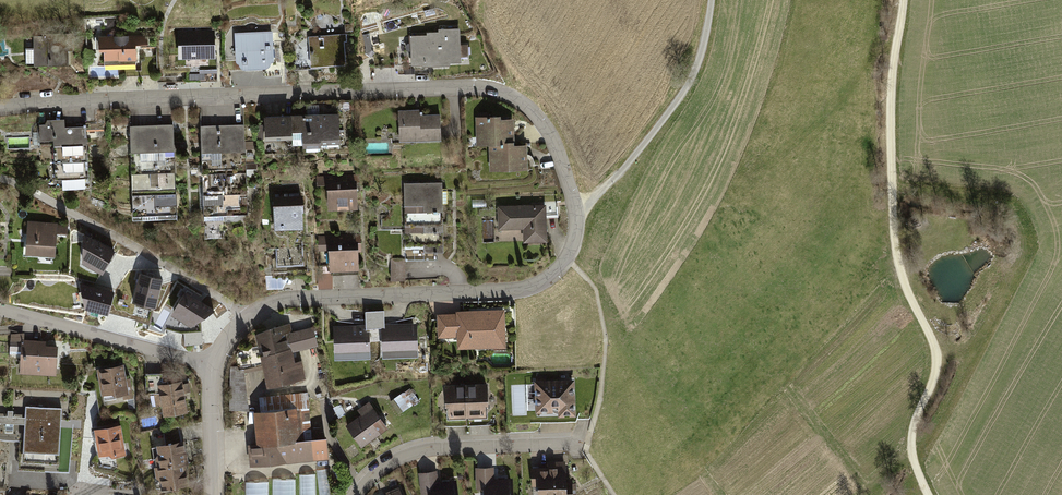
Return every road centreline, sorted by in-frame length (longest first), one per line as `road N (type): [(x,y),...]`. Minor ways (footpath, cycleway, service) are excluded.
road 1 (residential): [(211,364),(243,315),(270,303),(543,282),(568,259),(576,204),(540,120),(519,98),(481,87),(0,108)]
road 2 (track): [(929,494),(912,430),(939,362),(903,283),(889,107),(904,0)]
road 3 (track): [(0,178),(158,260),(243,315)]
road 4 (track): [(711,0),(708,34),(675,101),(627,168),(576,204)]
road 5 (residential): [(358,494),(380,470),(428,449),(576,442)]
road 6 (residential): [(0,310),(211,364)]
road 7 (residential): [(214,494),(211,364)]

